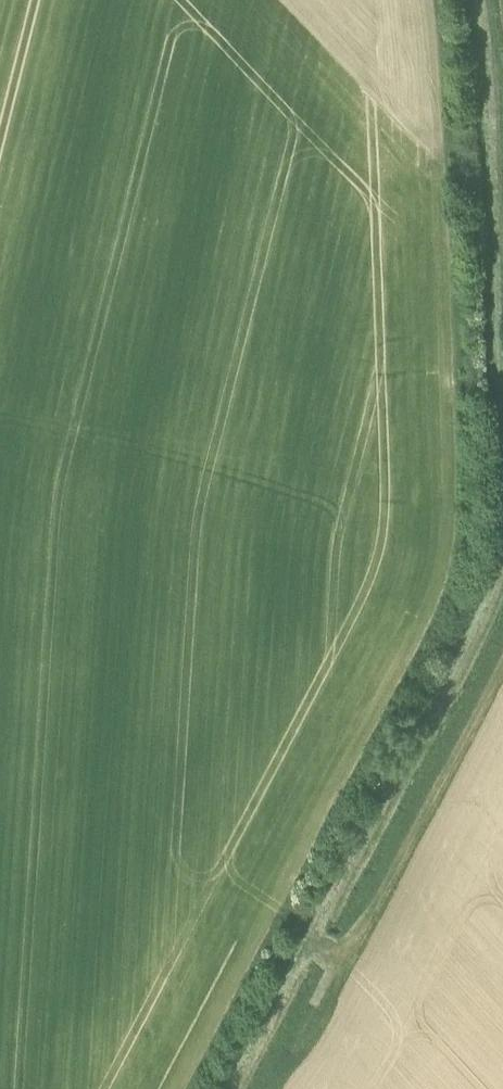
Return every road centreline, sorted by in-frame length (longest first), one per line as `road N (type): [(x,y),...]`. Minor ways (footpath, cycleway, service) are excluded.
road 1 (track): [(304,950),(479,610),(500,537),(475,0)]
road 2 (track): [(304,950),(347,957),(502,663)]
road 3 (track): [(234,1088),(304,950)]

